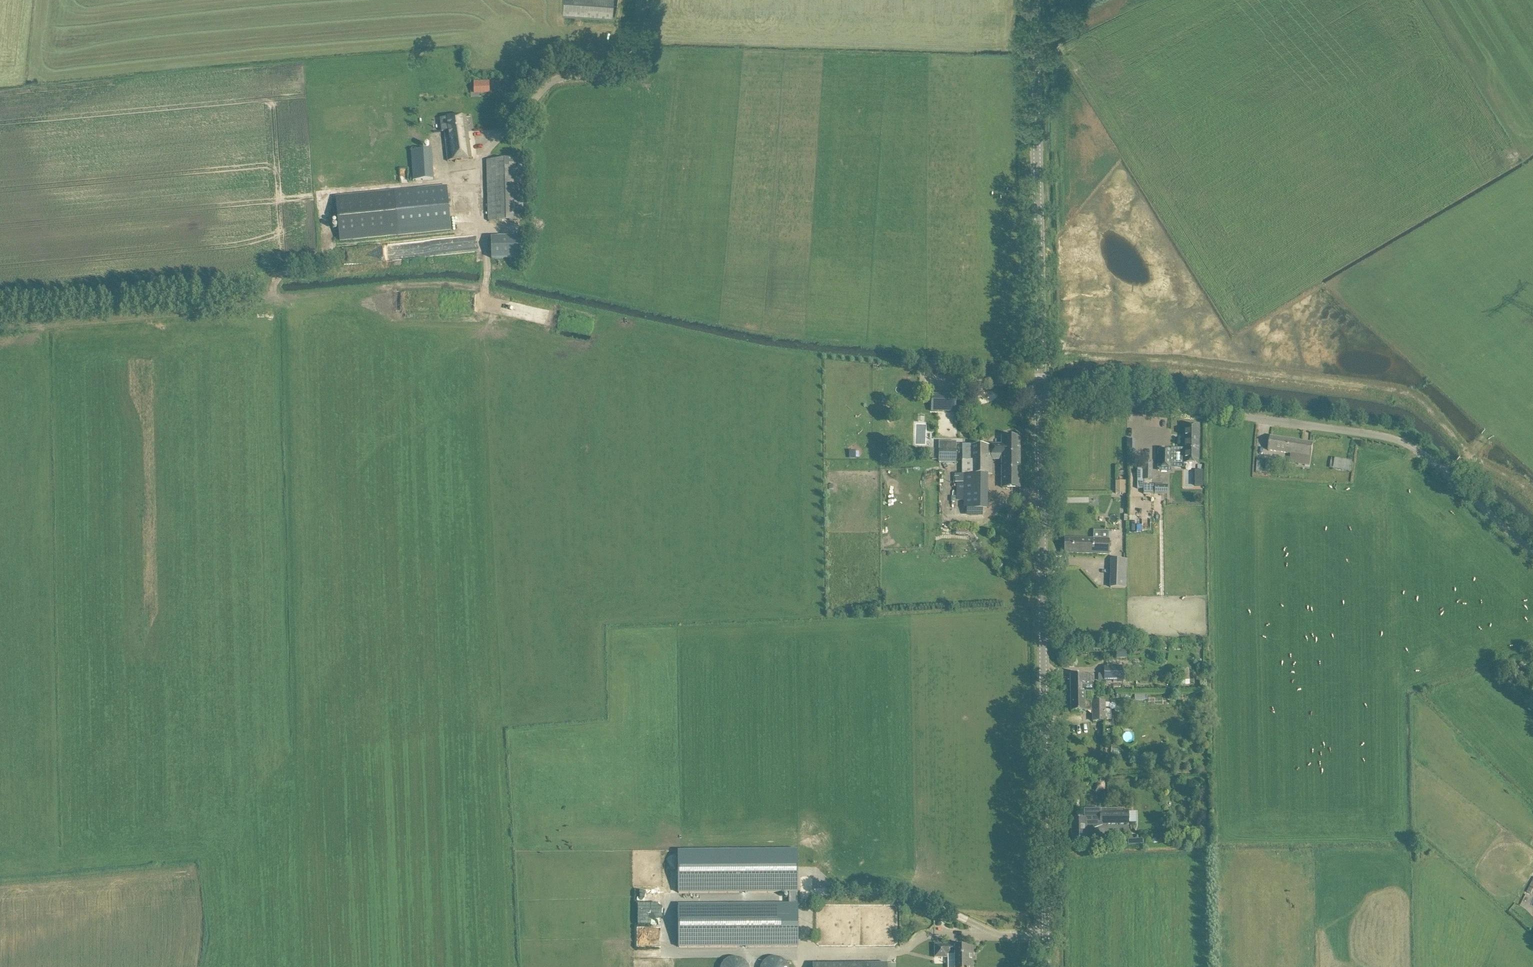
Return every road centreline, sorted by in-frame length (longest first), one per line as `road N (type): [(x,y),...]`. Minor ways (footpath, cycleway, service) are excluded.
road 1 (tertiary): [(1047,966),(1041,393)]
road 2 (unclassified): [(1532,553),(1425,454),(1395,438),(1041,393)]
road 3 (tertiary): [(1041,393),(1035,0)]
road 4 (unclassified): [(494,140),(545,87),(623,67),(639,0)]

